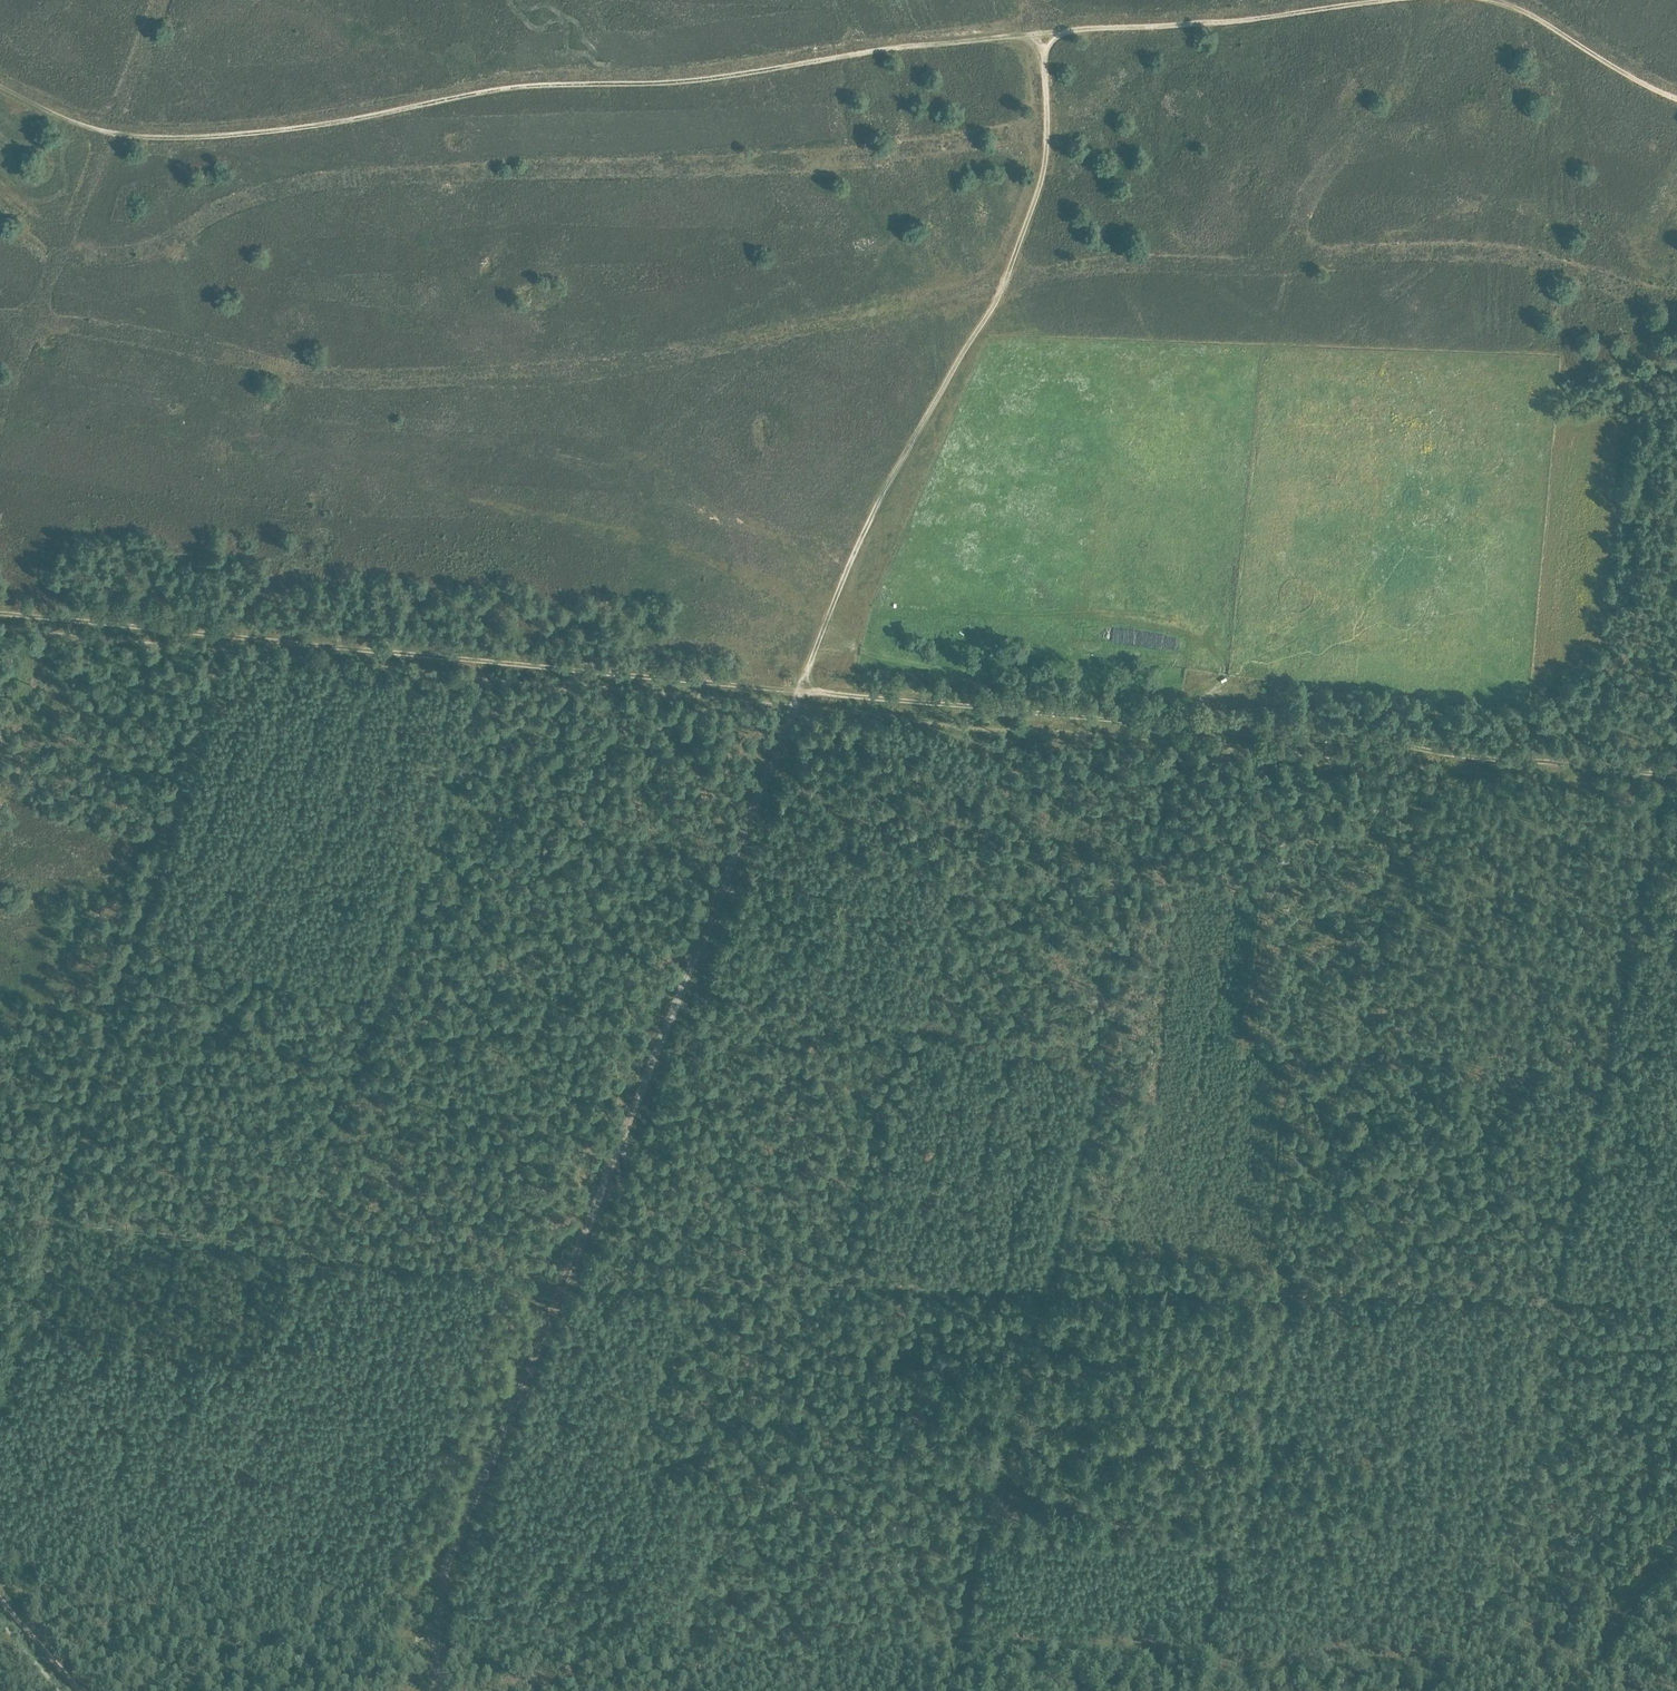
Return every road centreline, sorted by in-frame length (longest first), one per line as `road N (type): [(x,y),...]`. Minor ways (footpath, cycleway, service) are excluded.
road 1 (track): [(441,1690),(436,1645),(446,1565),(803,691),(0,613)]
road 2 (track): [(0,1215),(566,1283),(1676,1299)]
road 3 (track): [(1676,777),(803,691),(860,542),(1001,294),(1043,184),(1045,33)]
road 4 (track): [(1393,0),(1230,22),(922,45),(679,82),(489,91),(222,136),(112,133),(0,86)]
road 5 (track): [(1676,101),(1490,0)]

